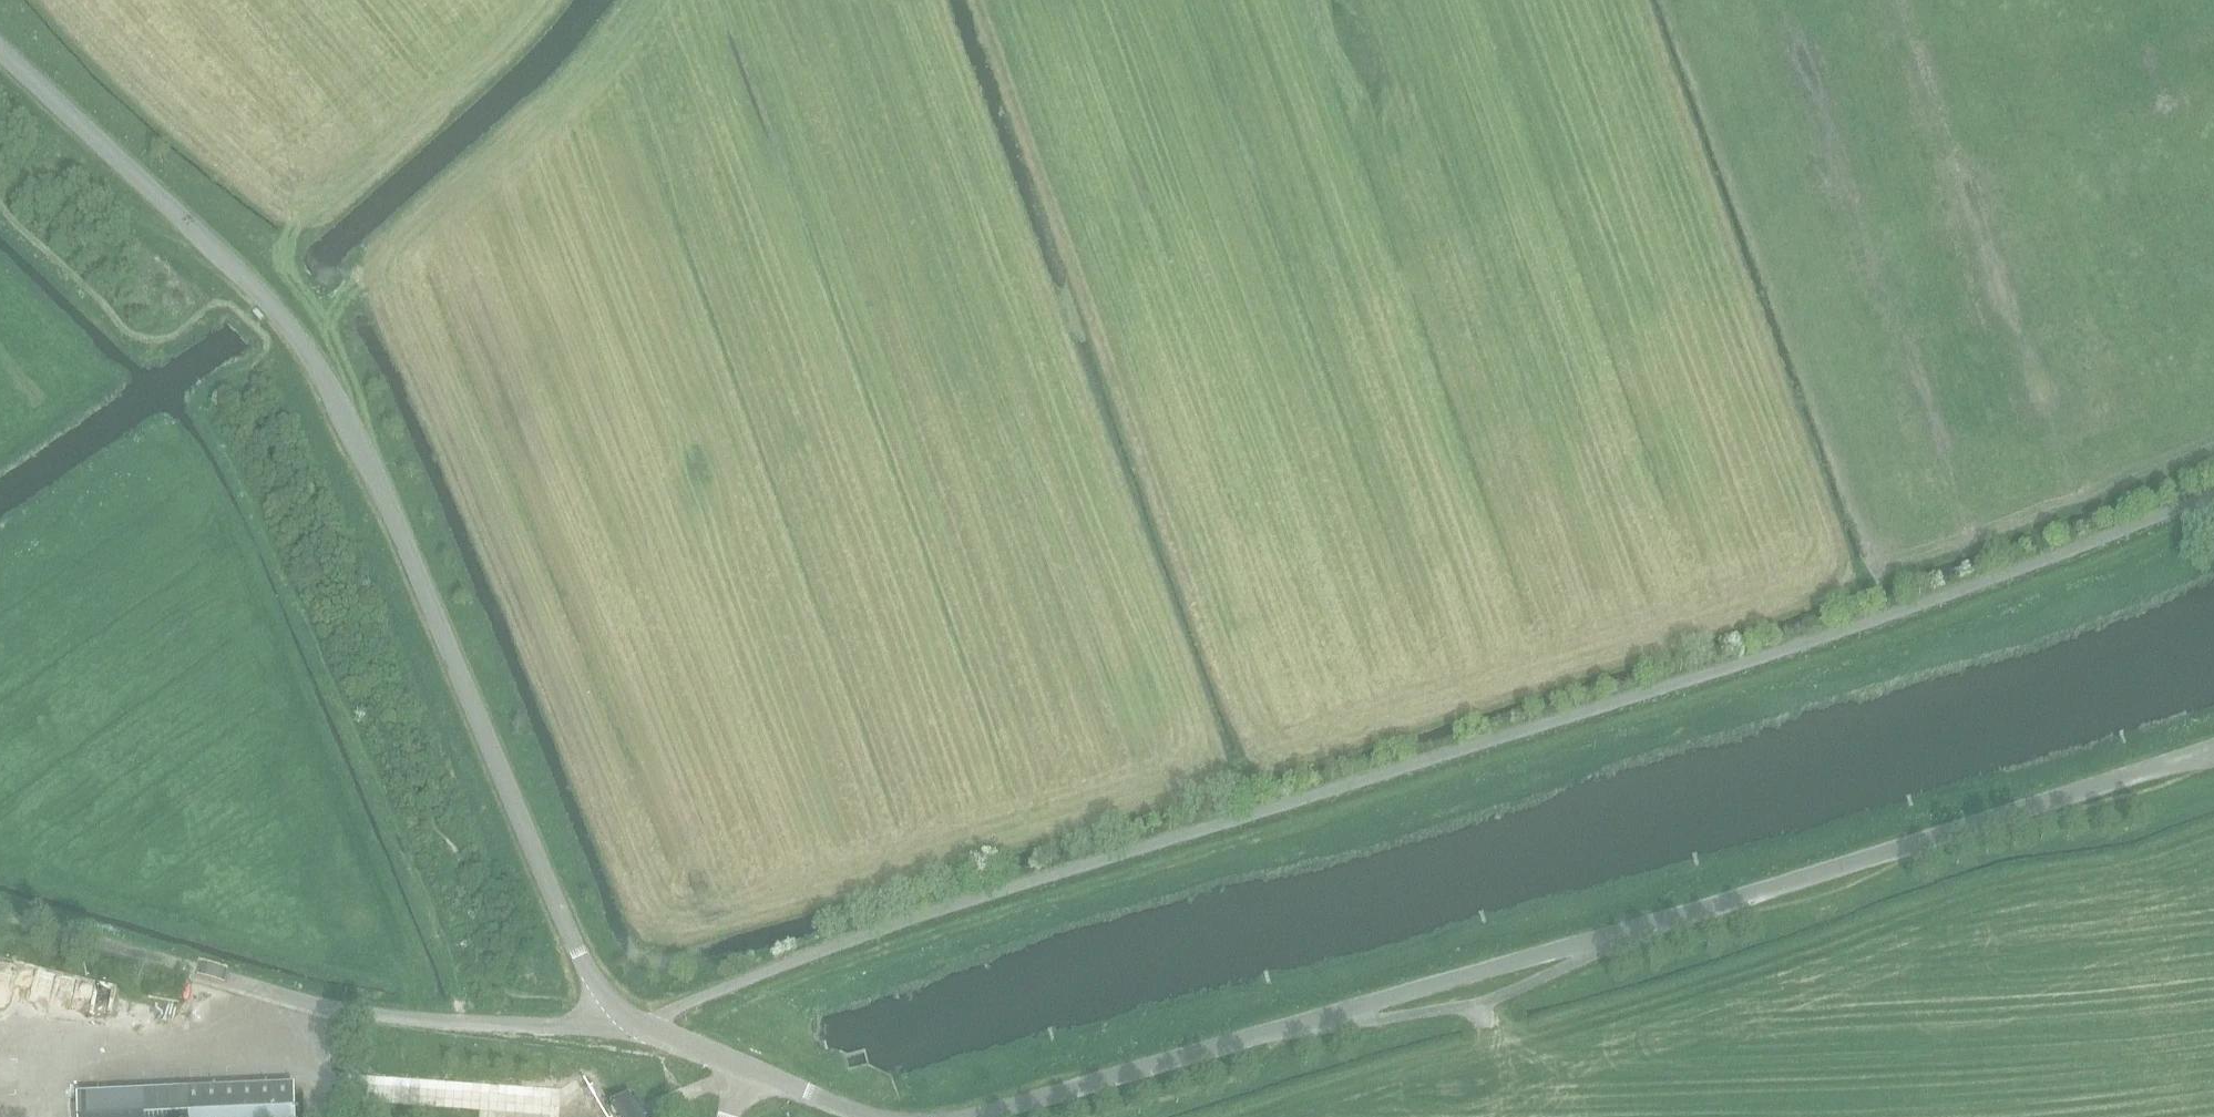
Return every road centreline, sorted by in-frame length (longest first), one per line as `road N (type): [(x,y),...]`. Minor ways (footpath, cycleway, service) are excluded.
road 1 (unclassified): [(752,1073),(632,1021),(599,992),(353,431),(311,359),(219,256),(0,51)]
road 2 (unclassified): [(987,1116),(1795,881),(2213,748)]
road 3 (track): [(1583,953),(1480,1005),(1351,1020)]

